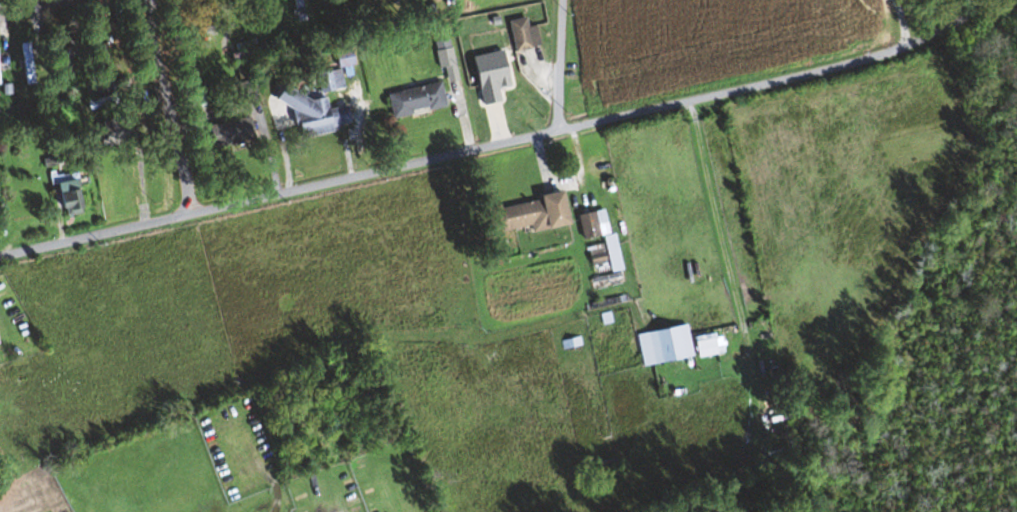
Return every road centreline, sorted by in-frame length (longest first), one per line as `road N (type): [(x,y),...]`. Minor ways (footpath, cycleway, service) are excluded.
road 1 (residential): [(0,256),(819,70),(899,47),(993,0)]

